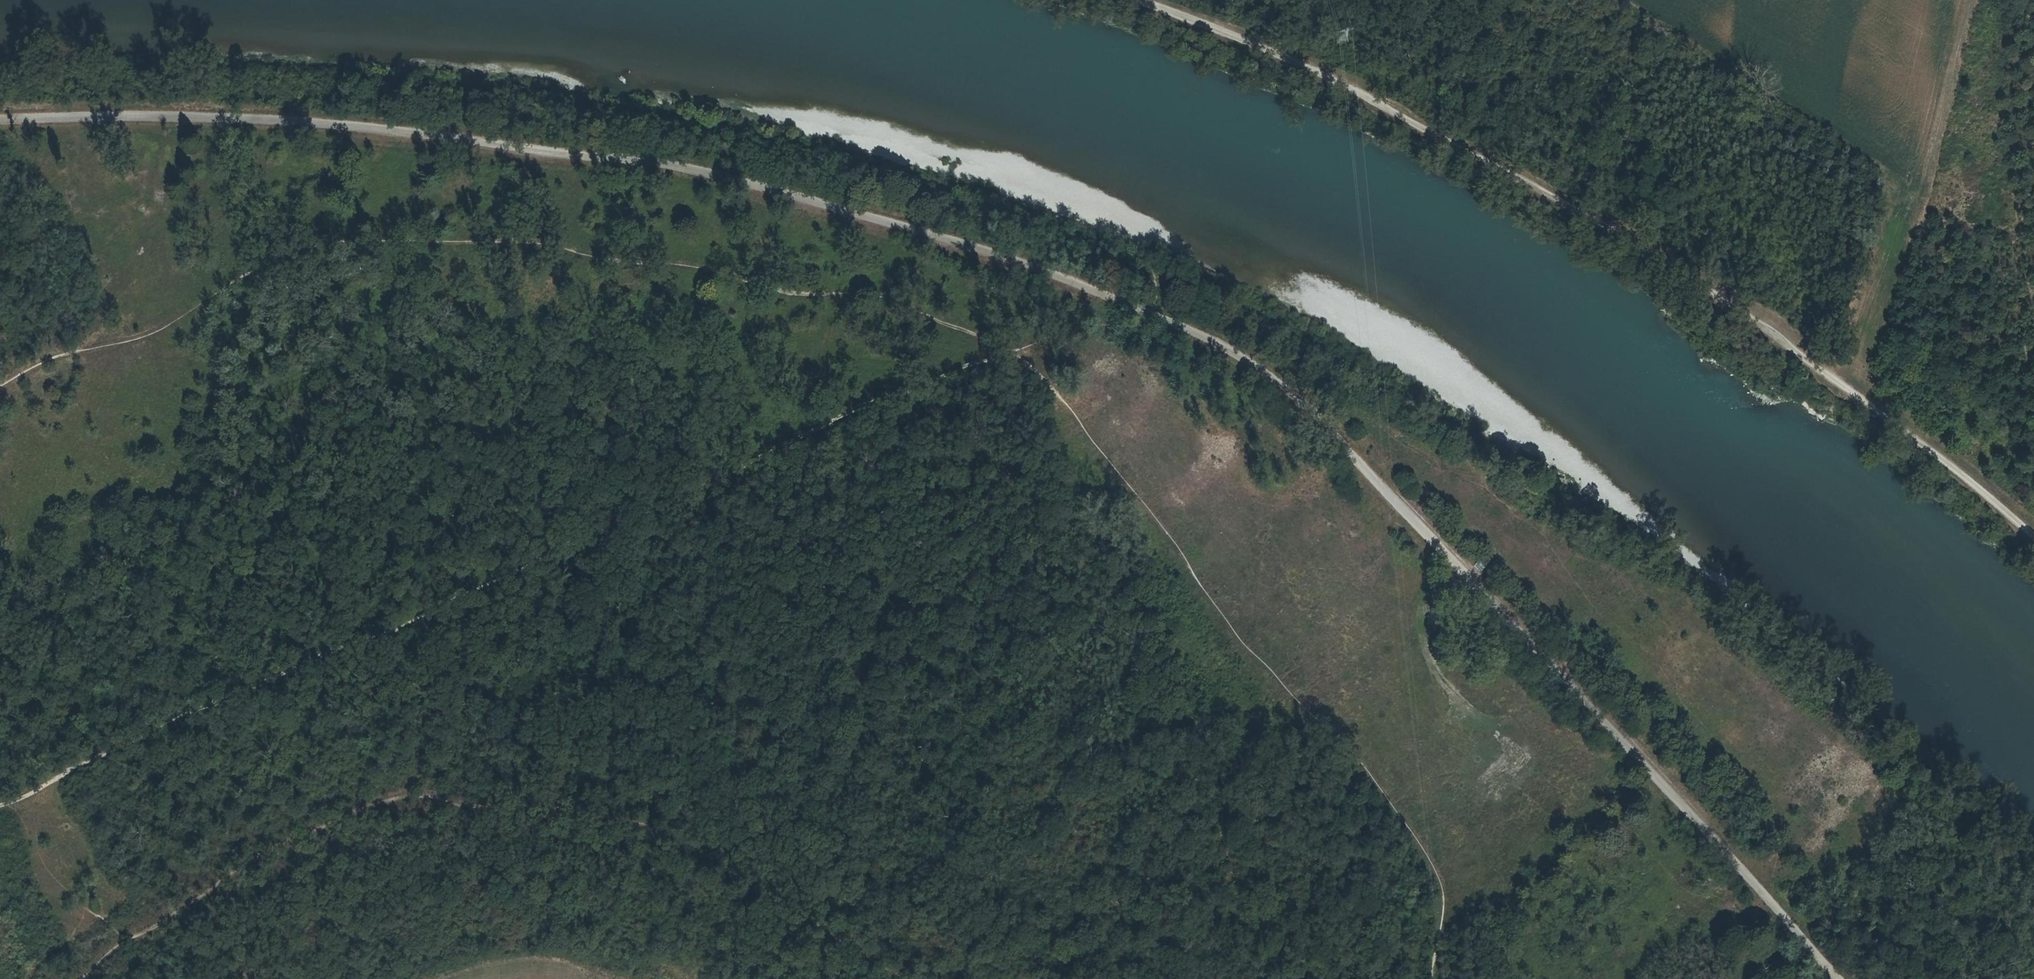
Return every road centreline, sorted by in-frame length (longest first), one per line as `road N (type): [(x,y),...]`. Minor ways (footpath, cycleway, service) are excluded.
road 1 (unclassified): [(0,123),(298,122),(718,176),(1084,286),(1207,340),(1315,413),(1840,978)]
road 2 (track): [(1145,0),(1355,90),(1672,263),(1944,459),(2033,536)]

